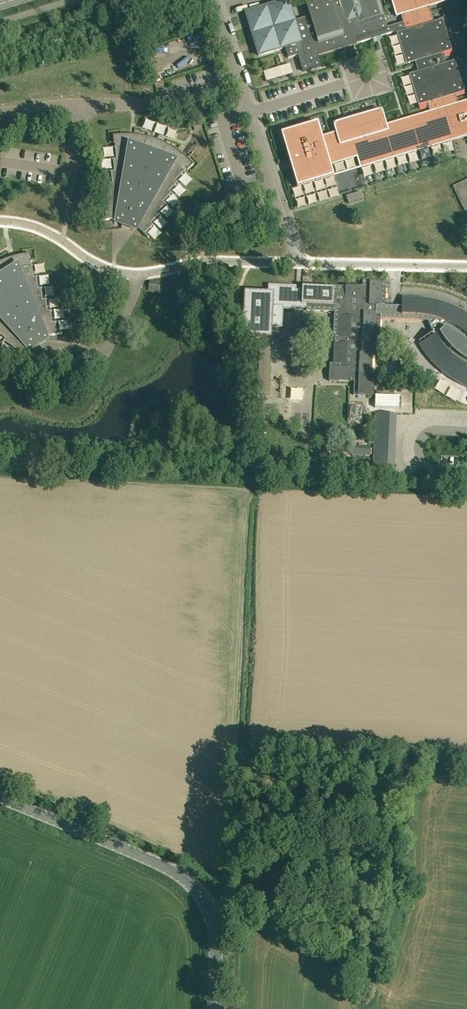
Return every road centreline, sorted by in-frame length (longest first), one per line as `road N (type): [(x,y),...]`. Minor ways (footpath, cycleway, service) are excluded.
road 1 (tertiary): [(211,1008),(209,910),(182,868),(0,796)]
road 2 (residential): [(299,264),(196,262),(136,276),(89,262),(43,230),(0,222)]
road 3 (residential): [(466,267),(299,264)]
road 4 (residential): [(250,111),(299,264)]
road 5 (residential): [(239,74),(146,102),(84,102)]
road 6 (residential): [(0,160),(74,169),(84,102)]
road 7 (residential): [(466,430),(423,432),(418,451),(431,469),(466,471)]

